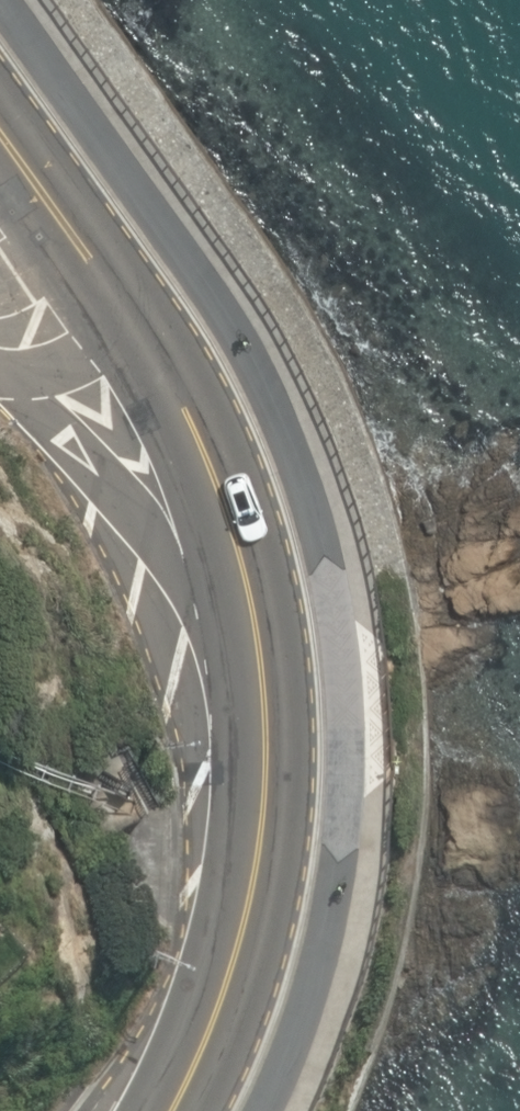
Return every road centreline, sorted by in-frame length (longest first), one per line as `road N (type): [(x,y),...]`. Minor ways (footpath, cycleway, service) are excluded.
road 1 (secondary): [(263,672),(262,818),(252,894),(229,977),(170,1110)]
road 2 (secondary): [(102,282),(179,399),(213,475),(247,583),(263,672)]
road 3 (residential): [(263,672),(129,501),(0,368)]
road 4 (secondary): [(0,138),(102,282)]

